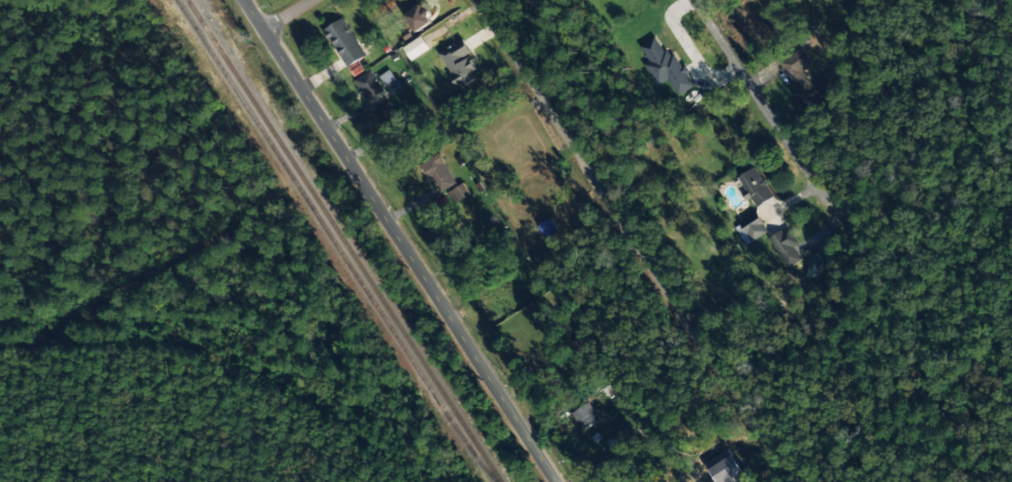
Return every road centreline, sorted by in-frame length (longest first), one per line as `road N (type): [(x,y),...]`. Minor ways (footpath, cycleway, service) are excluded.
road 1 (residential): [(560,481),(248,0)]
road 2 (residential): [(772,452),(480,0)]
road 3 (residential): [(829,203),(696,0)]

